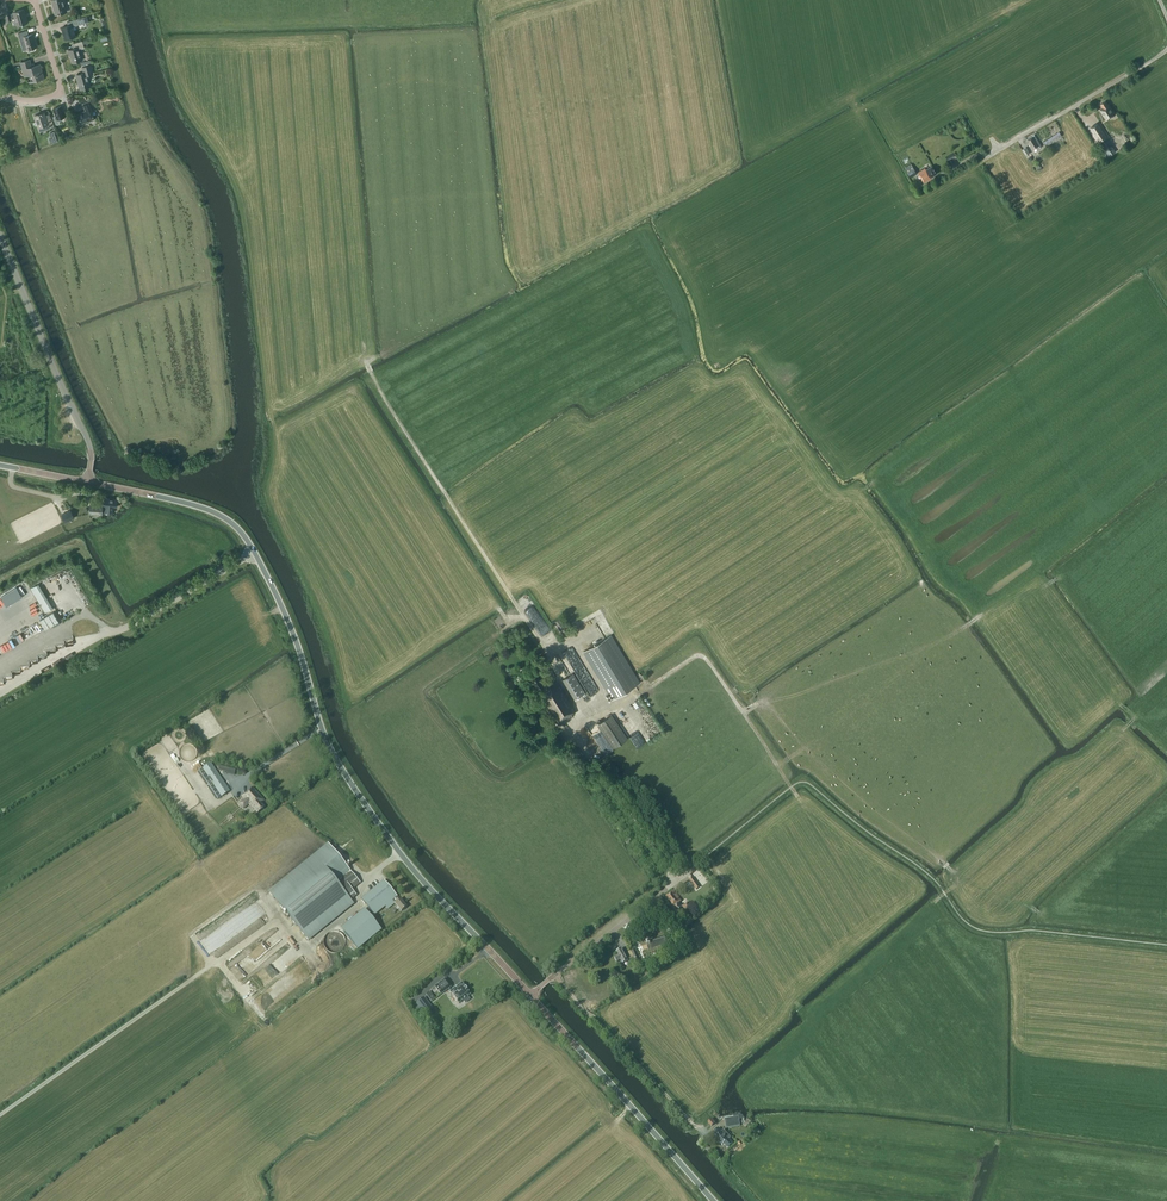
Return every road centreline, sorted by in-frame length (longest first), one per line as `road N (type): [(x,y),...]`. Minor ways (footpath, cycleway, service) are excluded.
road 1 (secondary): [(531,996),(414,870),(340,765),(289,621),(245,536),(206,508),(88,482)]
road 2 (track): [(611,707),(578,650),(542,643),(370,372)]
road 3 (secondary): [(531,996),(714,1200)]
road 4 (track): [(220,959),(0,1114)]
road 5 (tertiary): [(88,482),(88,442),(0,235)]
road 6 (track): [(639,693),(704,656),(797,795)]
road 7 (unclassified): [(983,160),(1166,49)]
road 8 (unclassified): [(531,996),(686,874)]
road 9 (residential): [(0,95),(35,101),(60,91),(35,0)]

